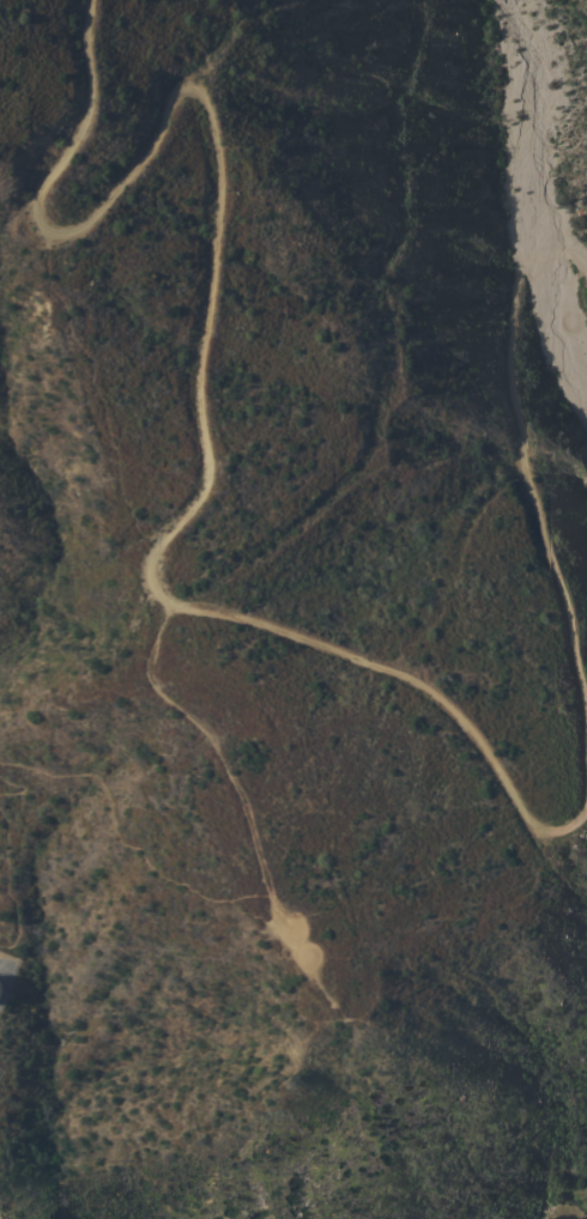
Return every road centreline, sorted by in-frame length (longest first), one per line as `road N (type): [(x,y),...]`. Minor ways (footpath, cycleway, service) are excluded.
road 1 (track): [(586,809),(563,831),(525,821),(486,751),(429,689),(297,636),(180,611),(150,588),(155,548),(212,483),(196,405),(220,150),(193,85),(175,96),(149,159),(87,224),(44,238),(32,212),(91,122),(88,0)]
road 2 (track): [(586,297),(555,231),(524,234),(508,320),(531,478),(582,681),(586,736)]

